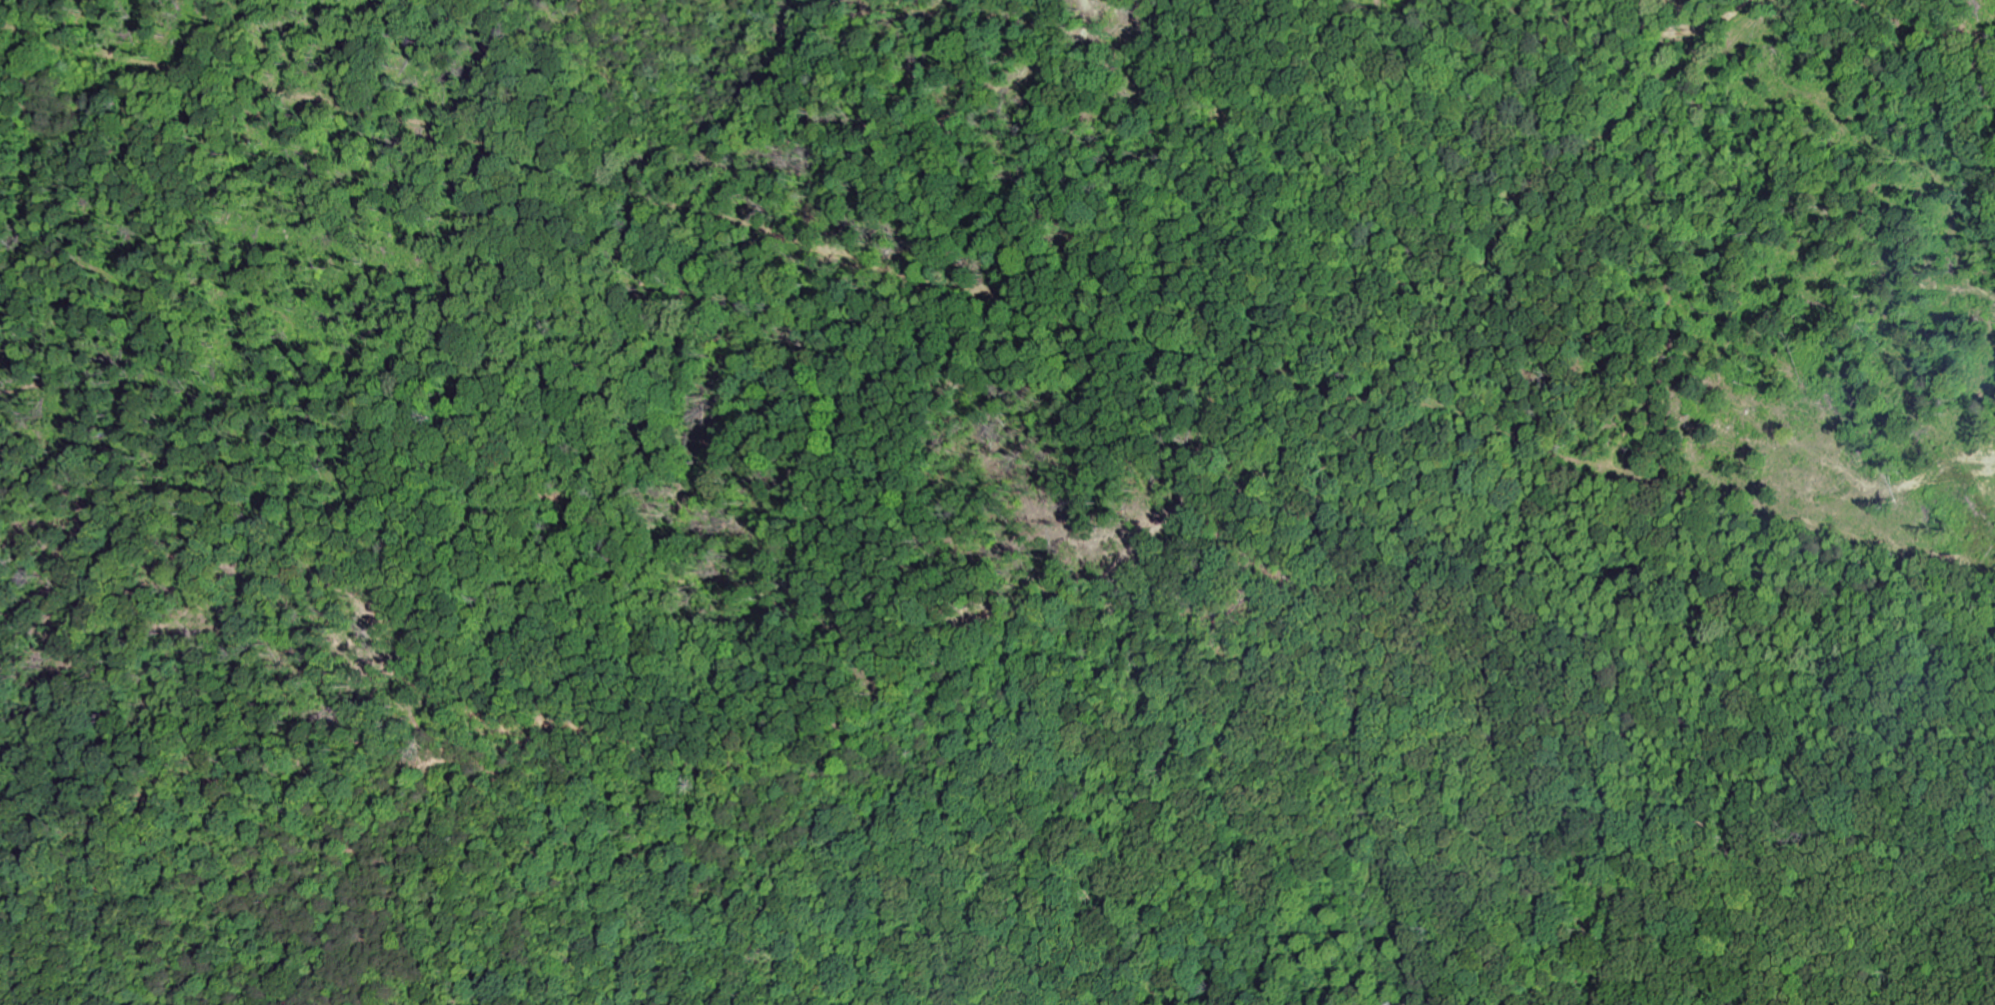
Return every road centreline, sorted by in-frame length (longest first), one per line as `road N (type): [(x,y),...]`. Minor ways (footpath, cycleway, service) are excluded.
road 1 (residential): [(1994,105),(1937,104),(1832,52),(1802,27),(1787,0)]

